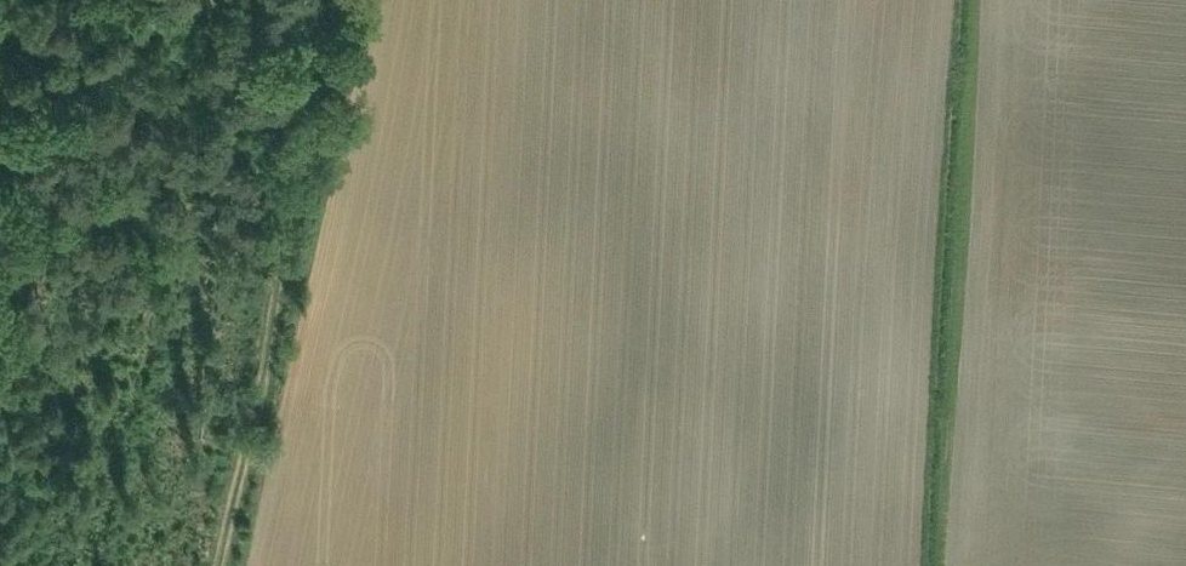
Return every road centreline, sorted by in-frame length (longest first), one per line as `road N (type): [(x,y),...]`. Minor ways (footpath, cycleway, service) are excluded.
road 1 (track): [(329,0),(221,565)]

